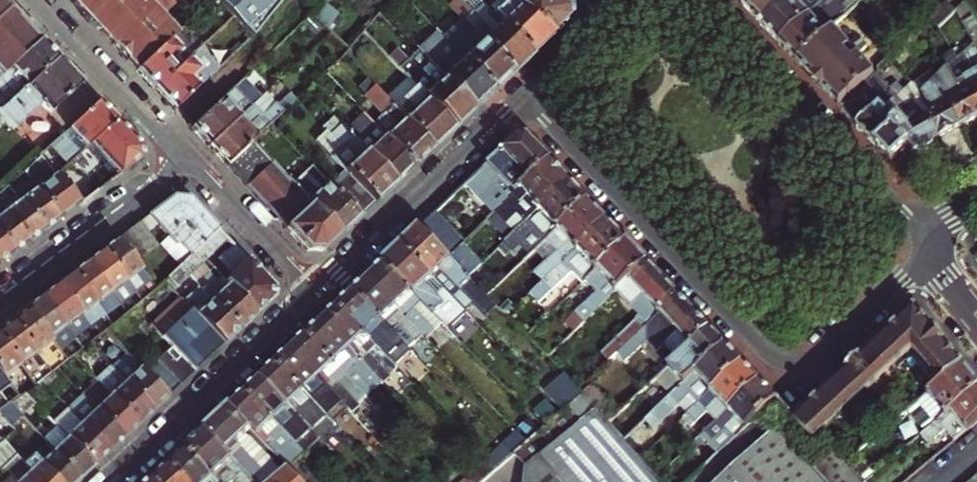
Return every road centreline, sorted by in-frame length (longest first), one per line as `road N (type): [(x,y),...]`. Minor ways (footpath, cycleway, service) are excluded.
road 1 (residential): [(520,100),(764,354),(813,362),(932,256)]
road 2 (residential): [(922,235),(704,0)]
road 3 (residential): [(322,288),(116,481)]
road 4 (residential): [(520,100),(322,288)]
road 5 (residential): [(0,300),(188,152)]
road 6 (residential): [(188,152),(46,0)]
road 7 (residential): [(188,152),(322,288)]
road 8 (residential): [(617,11),(520,100)]

